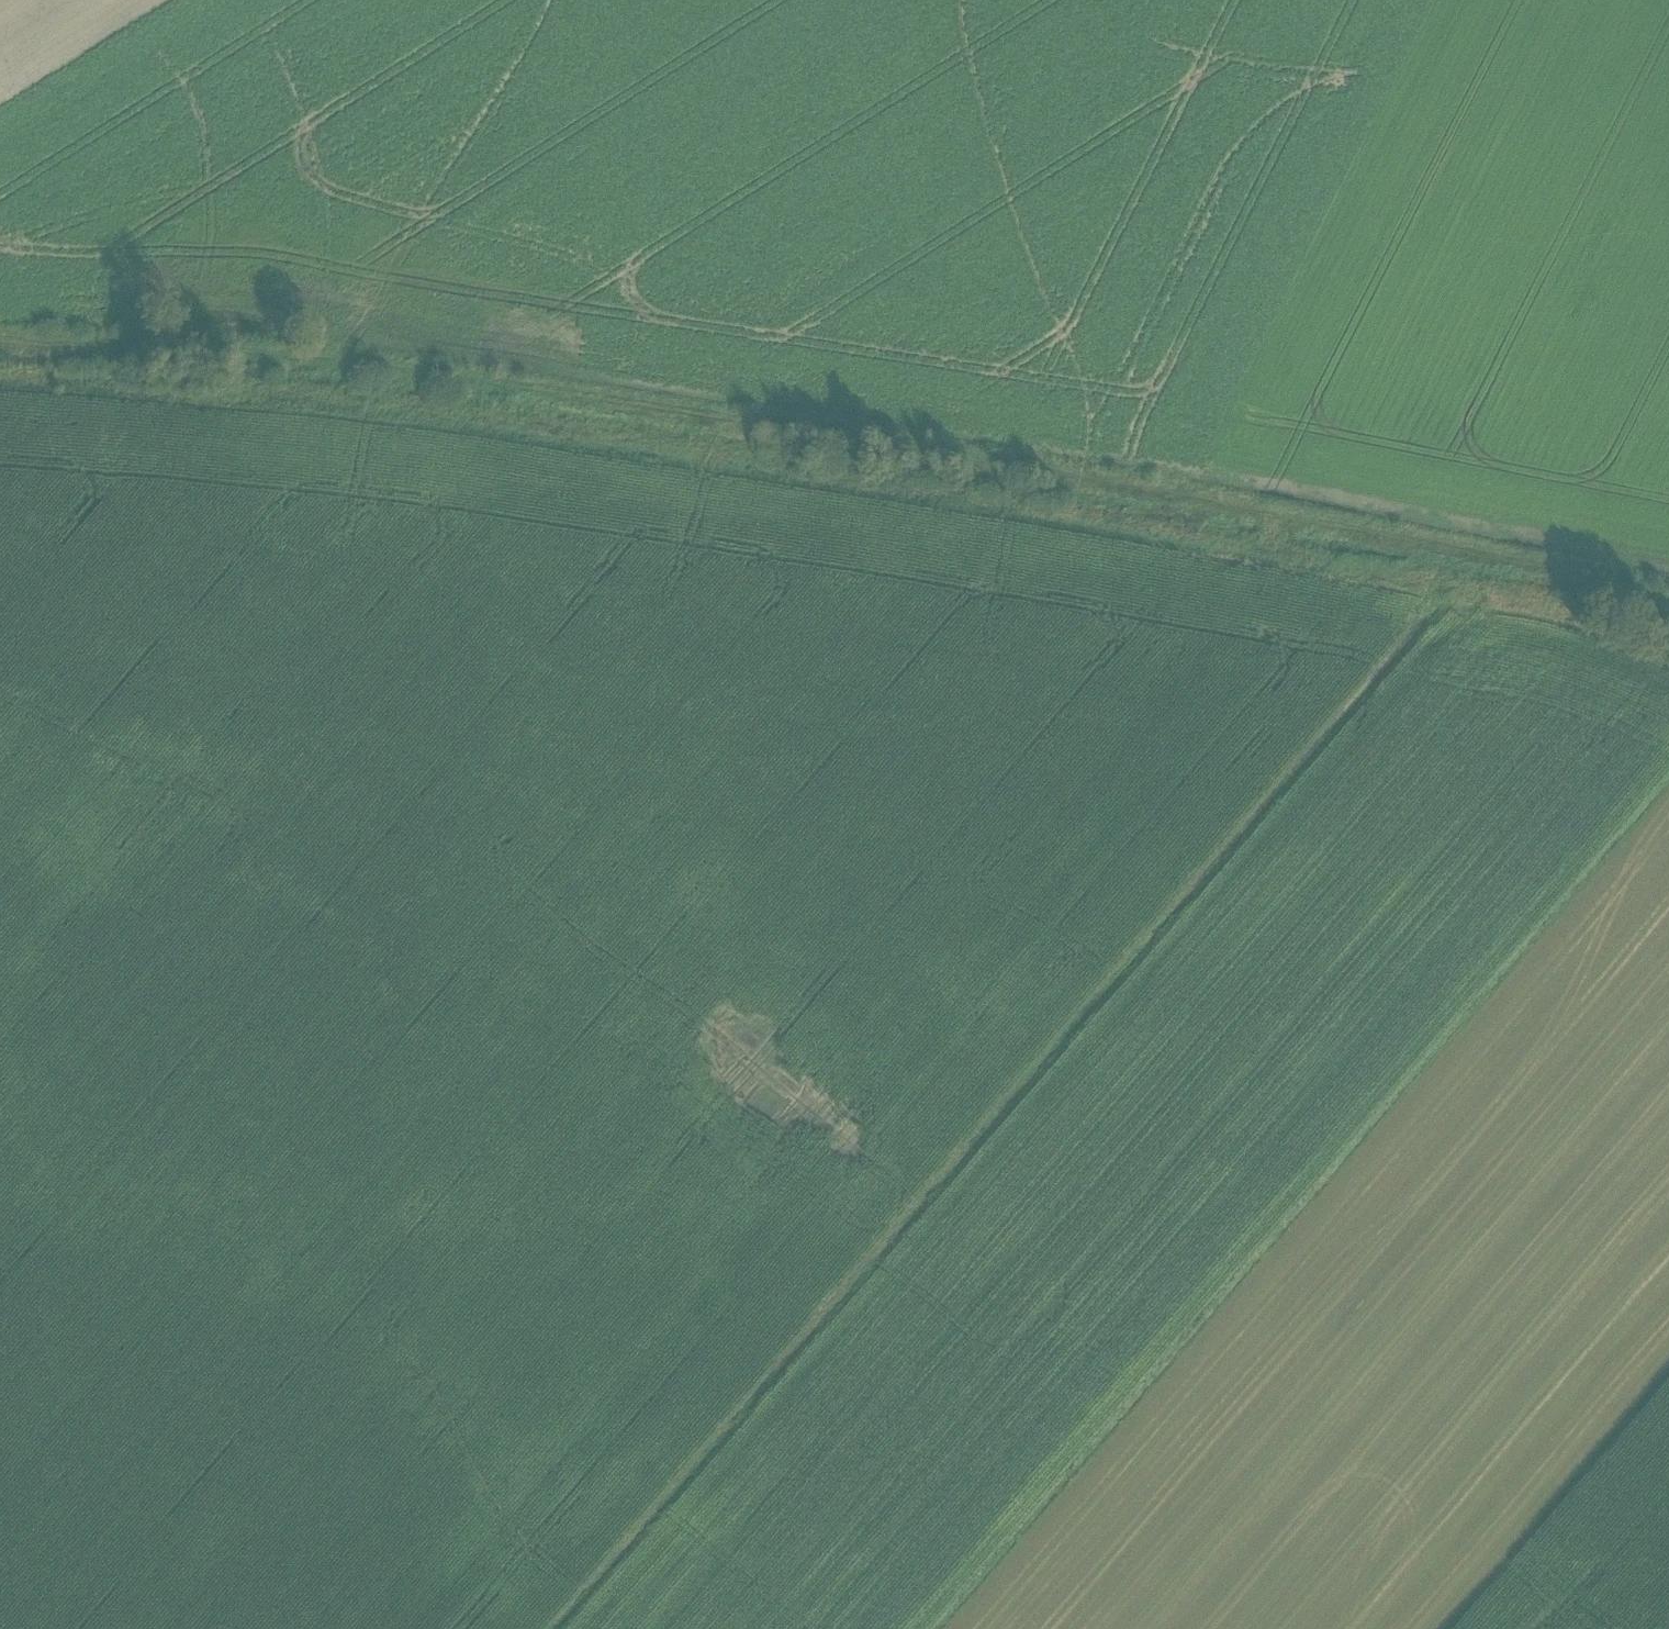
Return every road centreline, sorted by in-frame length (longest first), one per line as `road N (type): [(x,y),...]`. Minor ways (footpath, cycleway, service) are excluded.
road 1 (track): [(0,335),(376,366),(865,442),(1631,580),(1668,600)]

